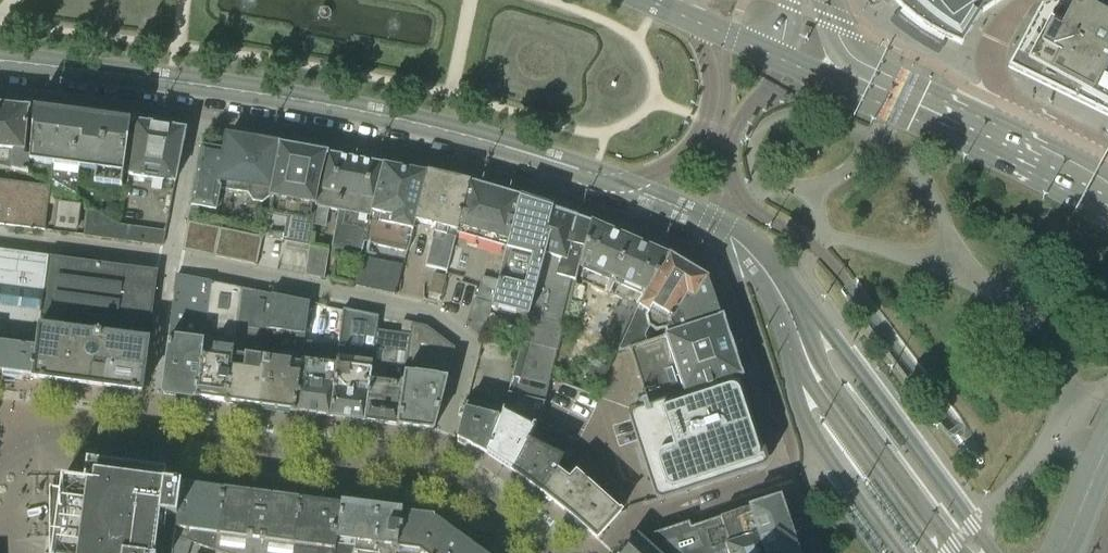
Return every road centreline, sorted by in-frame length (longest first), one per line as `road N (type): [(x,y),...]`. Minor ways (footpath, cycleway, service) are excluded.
road 1 (residential): [(0,62),(403,119),(615,183),(671,168),(693,148),(713,88),(699,26)]
road 2 (residential): [(0,235),(172,258),(438,315),(463,344),(436,481)]
road 3 (residential): [(436,481),(150,438)]
road 4 (primary): [(1107,203),(899,94)]
road 5 (residential): [(1107,144),(999,80),(993,62),(998,41),(1033,0)]
road 6 (residential): [(788,476),(631,524),(603,552)]
road 7 (primary): [(899,94),(847,88),(776,58)]
road 8 (residential): [(542,552),(493,512),(436,481)]
road 9 (primary): [(899,94),(851,56),(820,0)]

